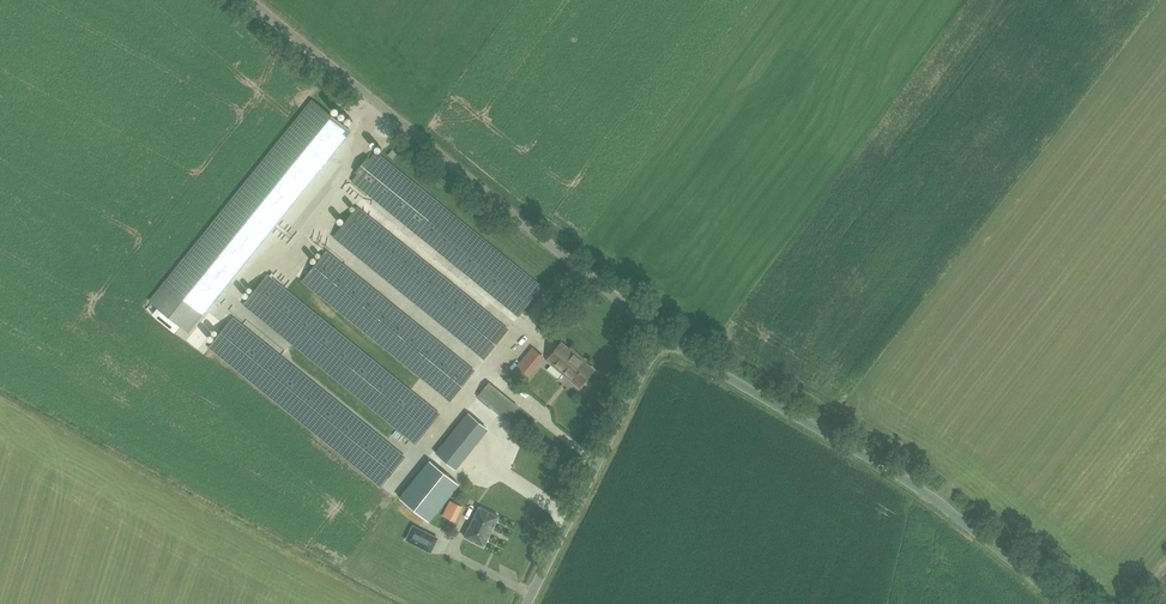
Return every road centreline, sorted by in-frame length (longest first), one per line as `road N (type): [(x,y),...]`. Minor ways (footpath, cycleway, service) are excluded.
road 1 (unclassified): [(660,336),(247,0)]
road 2 (unclassified): [(1061,603),(889,470),(660,336)]
road 3 (unclassified): [(526,603),(660,336)]

